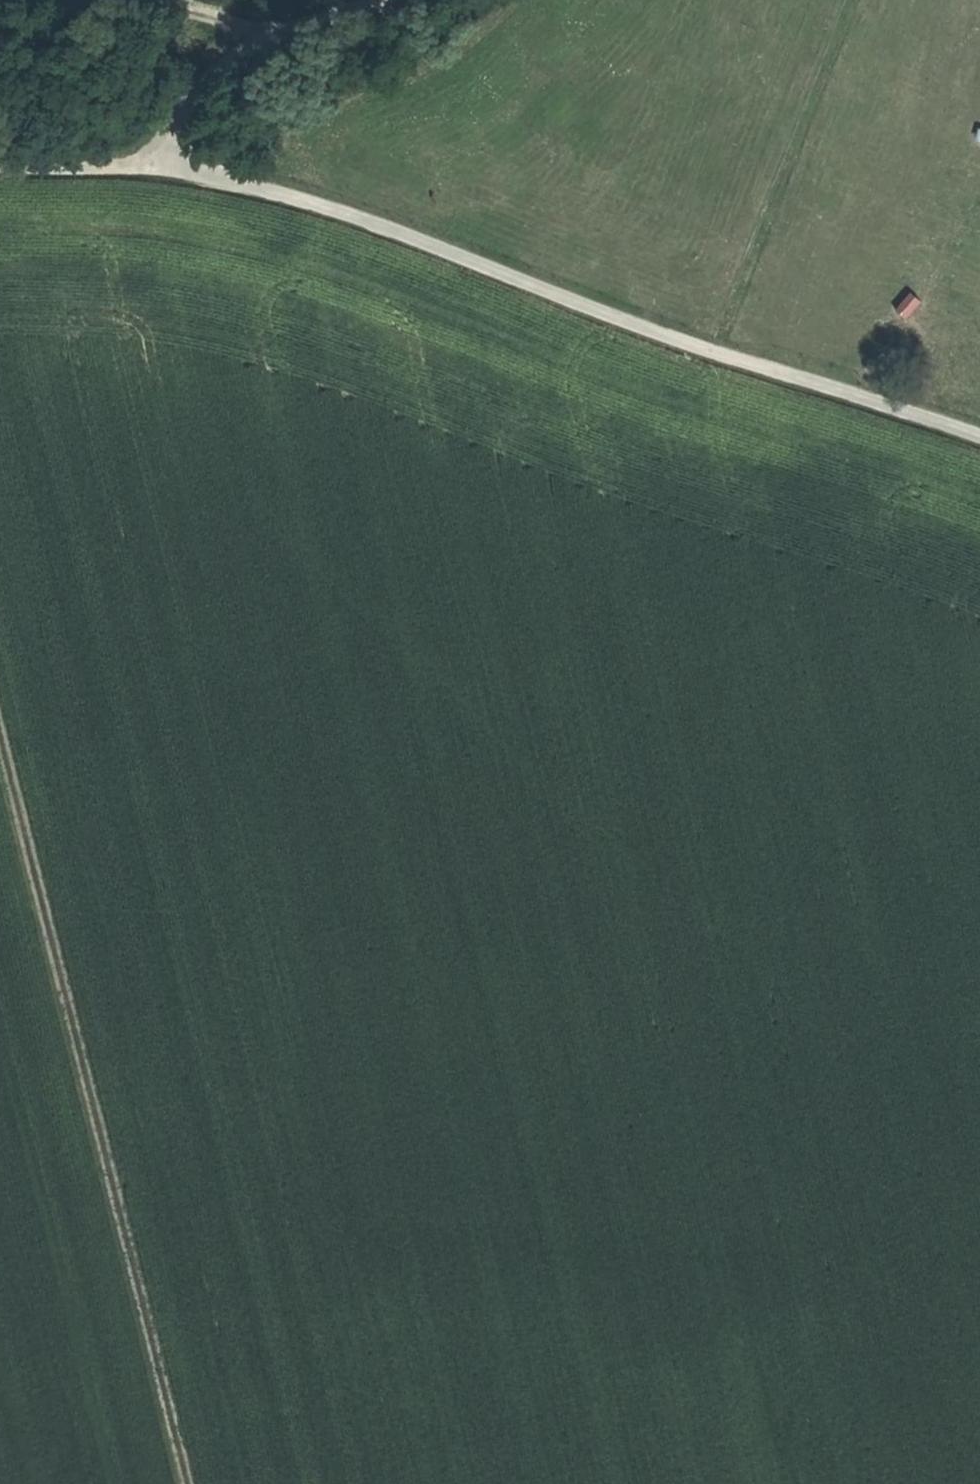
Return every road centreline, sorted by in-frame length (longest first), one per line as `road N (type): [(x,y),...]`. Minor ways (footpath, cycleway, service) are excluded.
road 1 (track): [(159,168),(404,234),(695,346),(979,434)]
road 2 (track): [(188,1483),(0,744)]
road 3 (track): [(392,0),(274,39),(234,62),(205,87),(159,168)]
road 4 (track): [(0,163),(159,168)]

